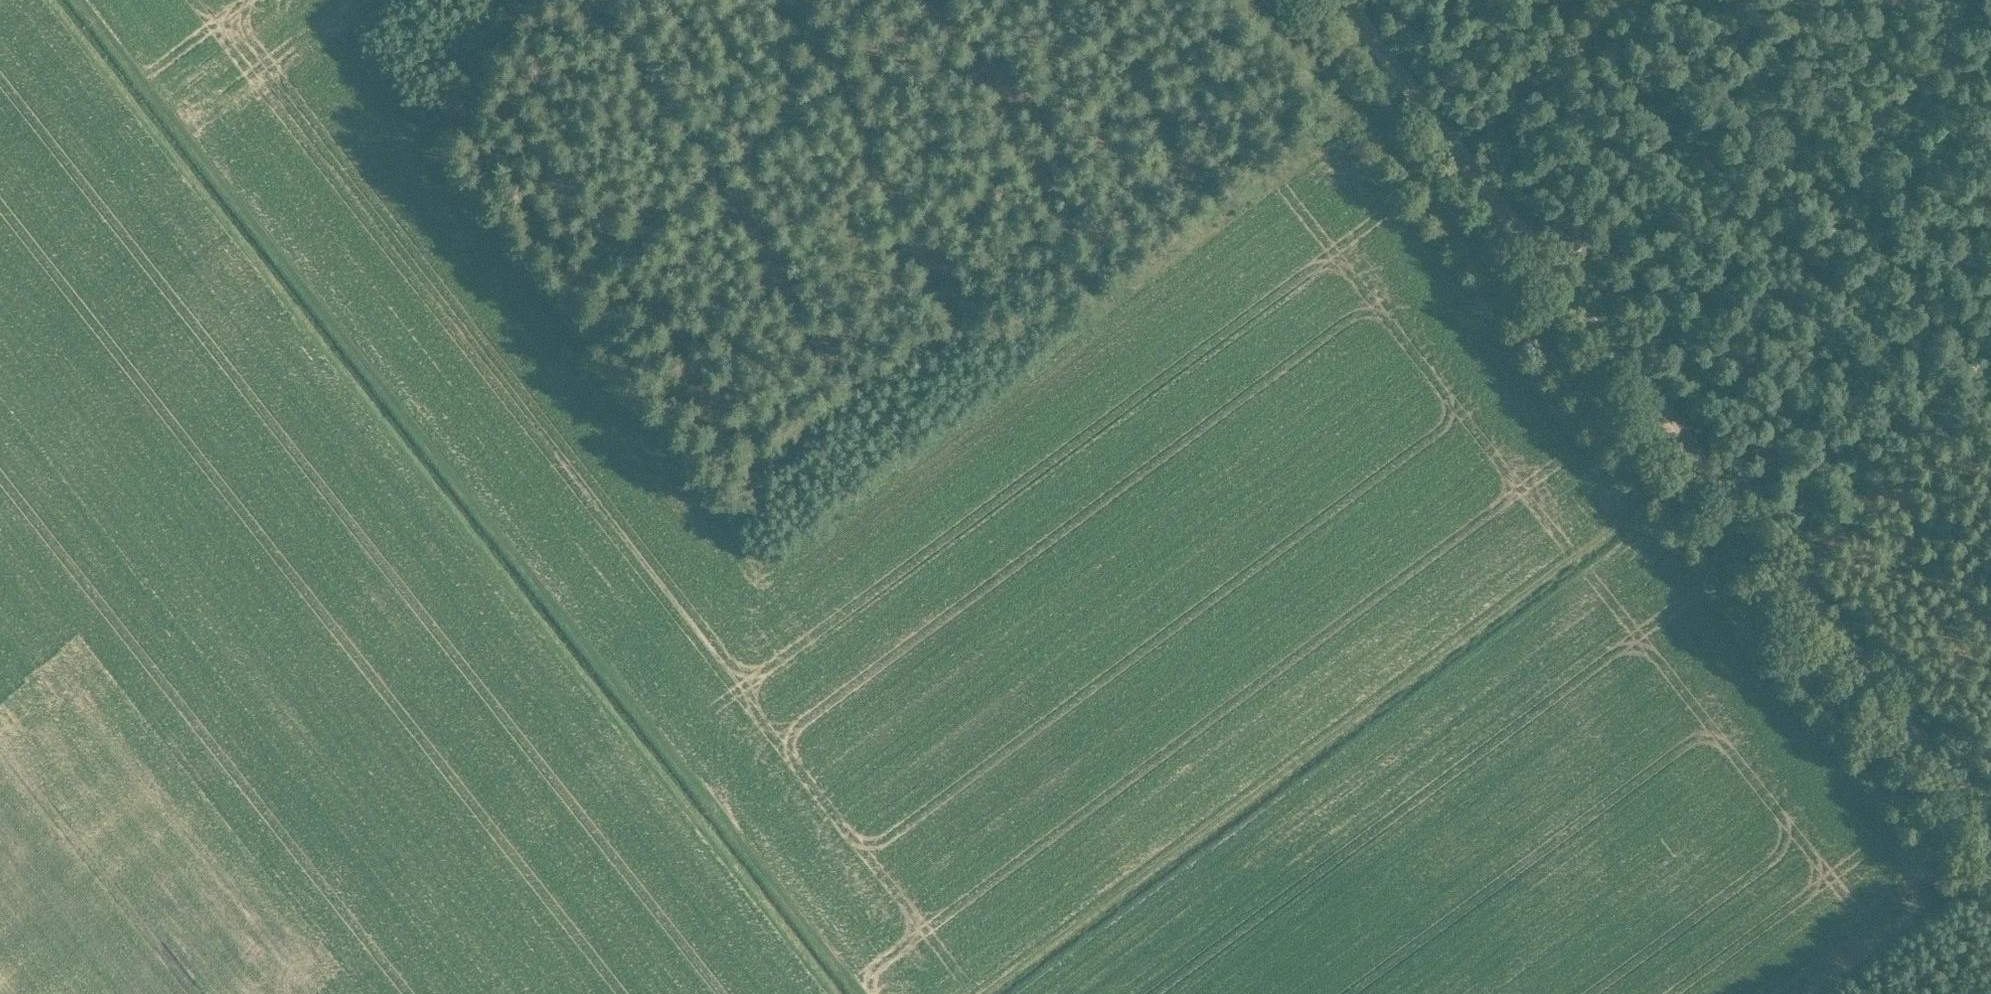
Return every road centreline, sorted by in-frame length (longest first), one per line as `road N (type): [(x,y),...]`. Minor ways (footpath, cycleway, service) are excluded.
road 1 (track): [(82,0),(867,993)]
road 2 (track): [(1271,0),(1990,906)]
road 3 (track): [(1351,0),(1990,811)]
road 4 (track): [(1784,557),(1990,361)]
road 5 (track): [(1608,0),(1460,138)]

